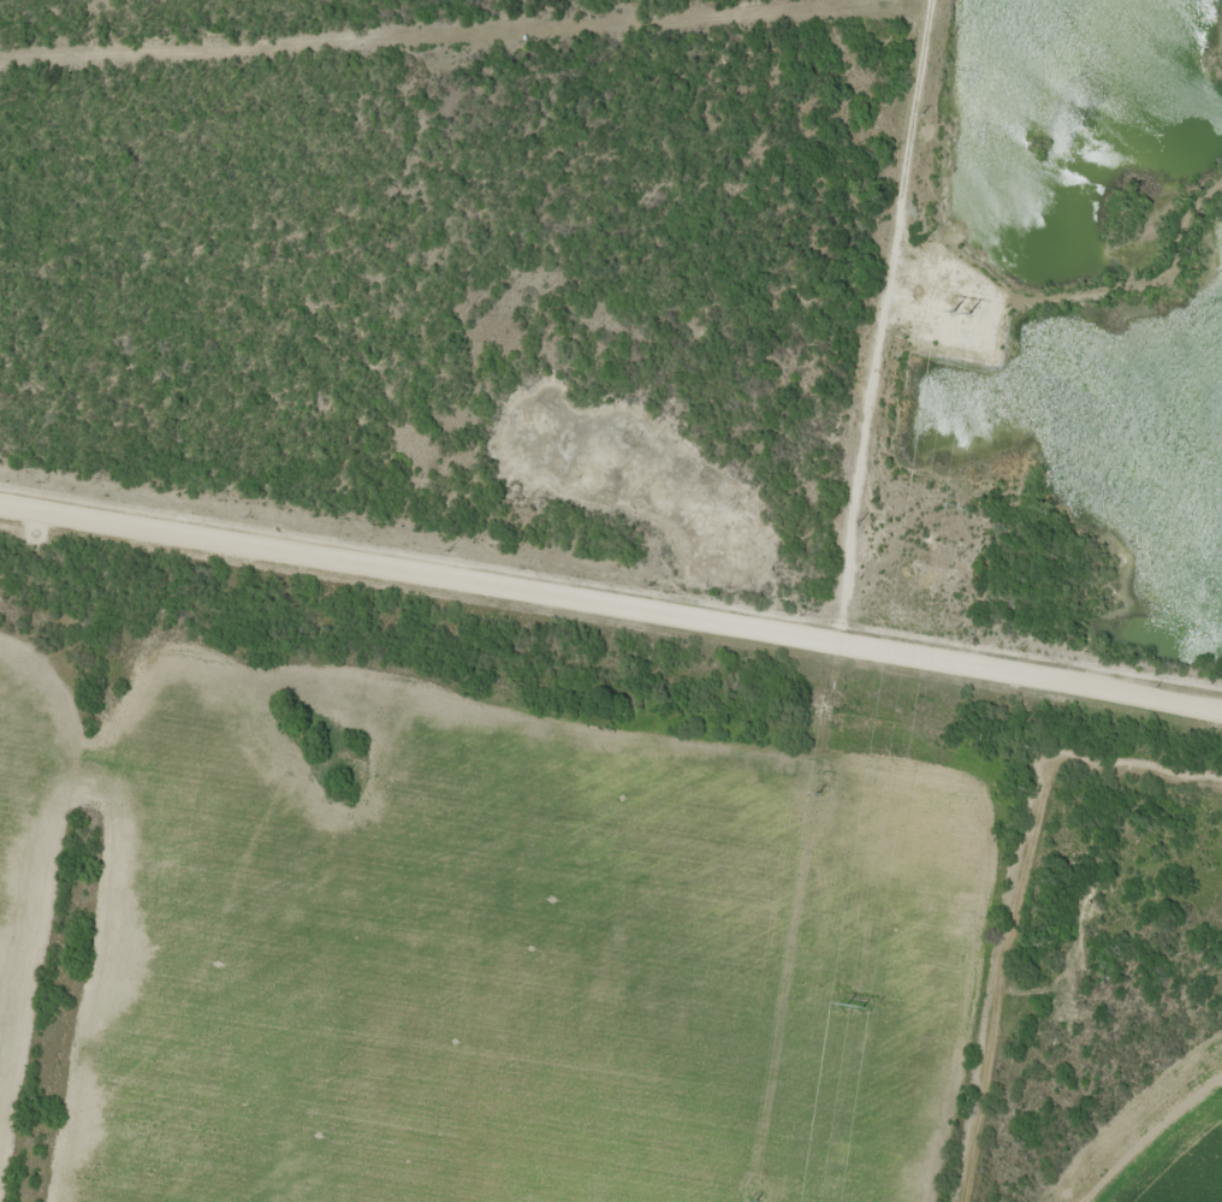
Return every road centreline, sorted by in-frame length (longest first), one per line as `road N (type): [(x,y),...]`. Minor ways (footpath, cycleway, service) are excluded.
road 1 (residential): [(0,482),(417,547),(440,570),(571,564),(1221,667)]
road 2 (residential): [(943,1201),(999,875),(971,776)]

